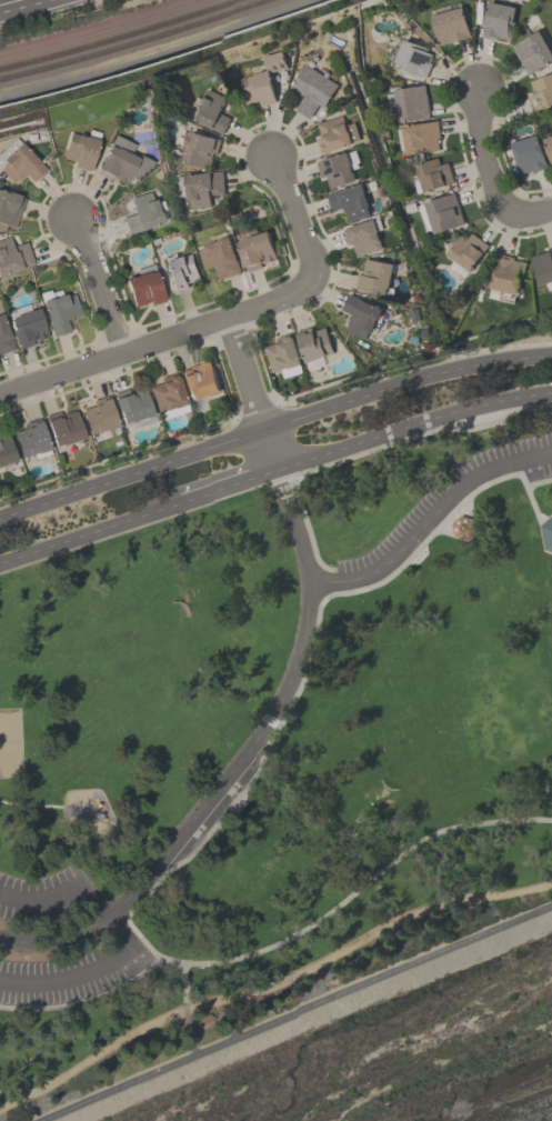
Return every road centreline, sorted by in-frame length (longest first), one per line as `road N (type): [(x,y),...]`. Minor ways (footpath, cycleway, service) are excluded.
road 1 (residential): [(271,153),(313,272),(302,289),(0,391)]
road 2 (secondary): [(551,357),(458,370),(265,431)]
road 3 (secondary): [(279,472),(461,414),(551,395)]
road 4 (secondary): [(265,431),(0,520)]
road 5 (secondary): [(0,564),(182,504)]
road 6 (residential): [(122,350),(69,213)]
road 7 (residential): [(499,209),(478,129),(478,86)]
road 8 (residential): [(265,431),(227,316)]

